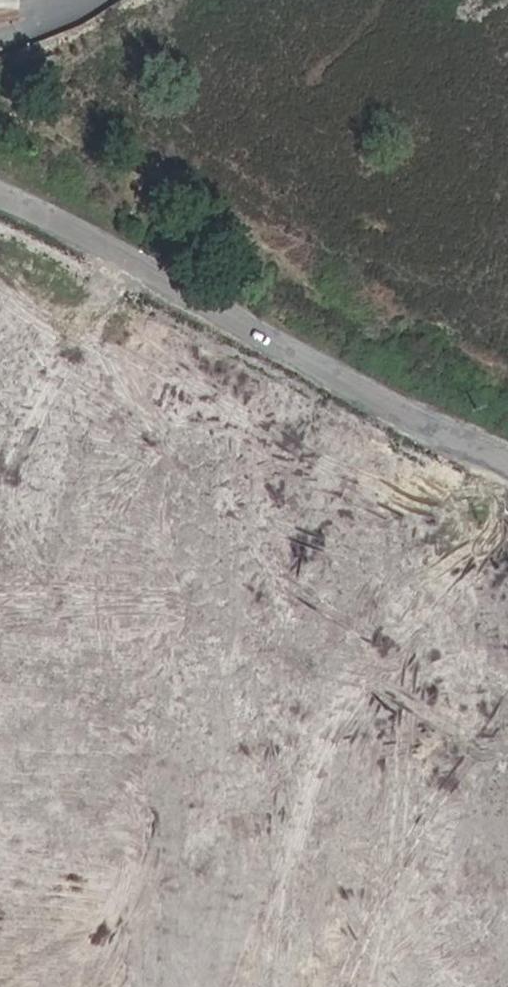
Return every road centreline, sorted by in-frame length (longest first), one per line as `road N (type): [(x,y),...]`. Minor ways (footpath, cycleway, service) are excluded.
road 1 (unclassified): [(0,195),(507,465)]

